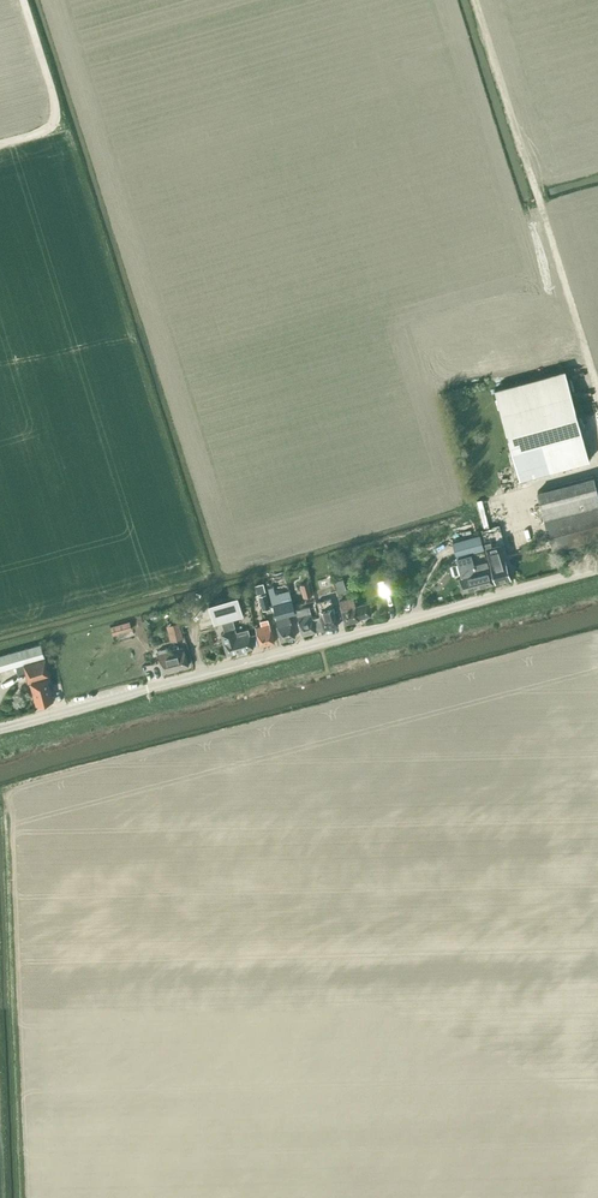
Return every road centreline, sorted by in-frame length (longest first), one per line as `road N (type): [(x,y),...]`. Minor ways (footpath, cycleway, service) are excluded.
road 1 (tertiary): [(0,728),(597,567)]

